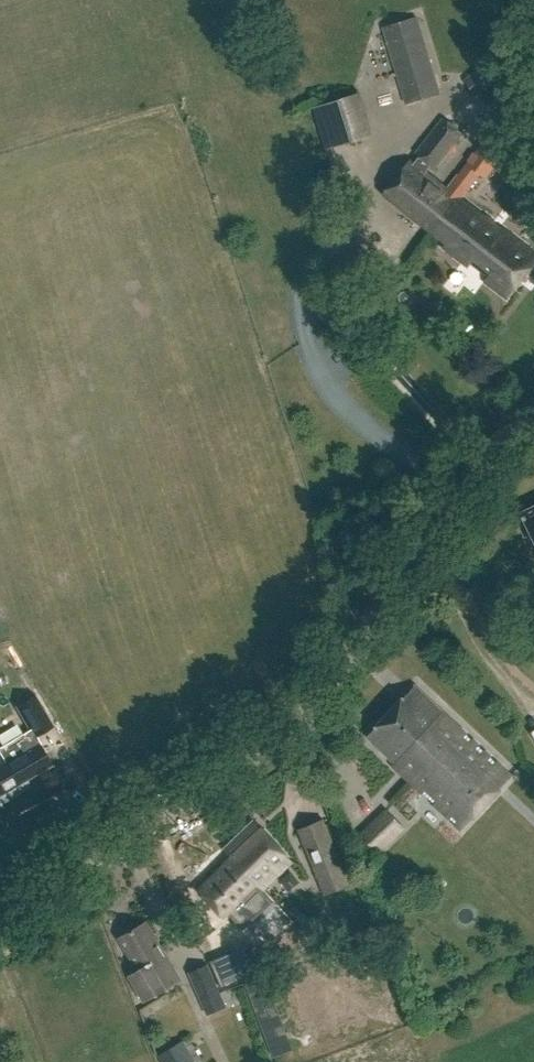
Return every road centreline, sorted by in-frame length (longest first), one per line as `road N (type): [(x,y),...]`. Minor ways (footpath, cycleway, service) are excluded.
road 1 (unclassified): [(0,910),(243,765),(310,703),(478,472),(533,419)]

